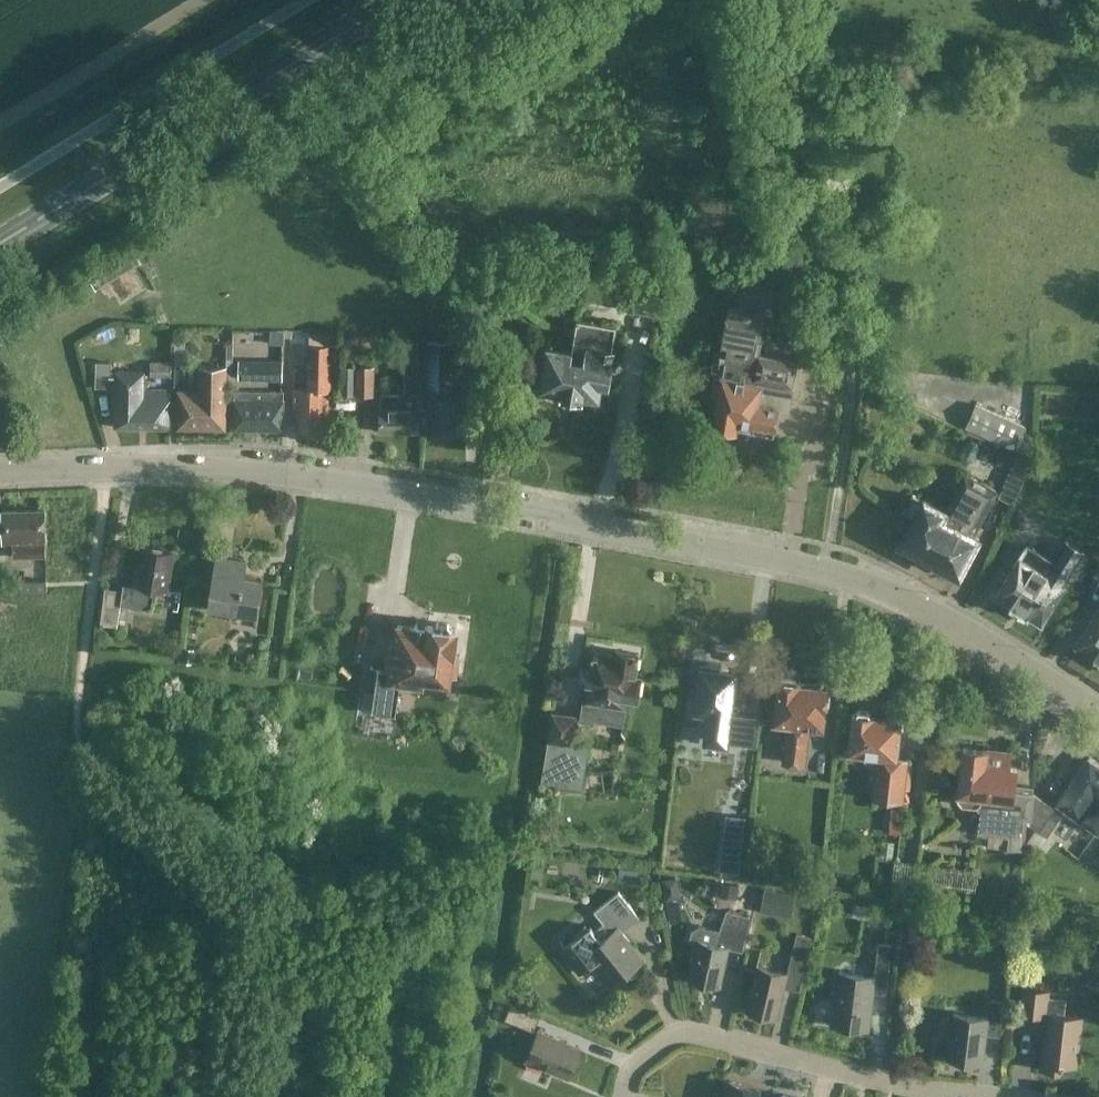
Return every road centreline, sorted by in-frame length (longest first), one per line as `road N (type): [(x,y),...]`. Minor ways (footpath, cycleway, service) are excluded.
road 1 (tertiary): [(1098,720),(901,599),(827,569),(305,475),(0,472)]
road 2 (primary): [(0,240),(393,0)]
road 3 (residential): [(627,1096),(632,1071),(680,1038),(964,1096)]

